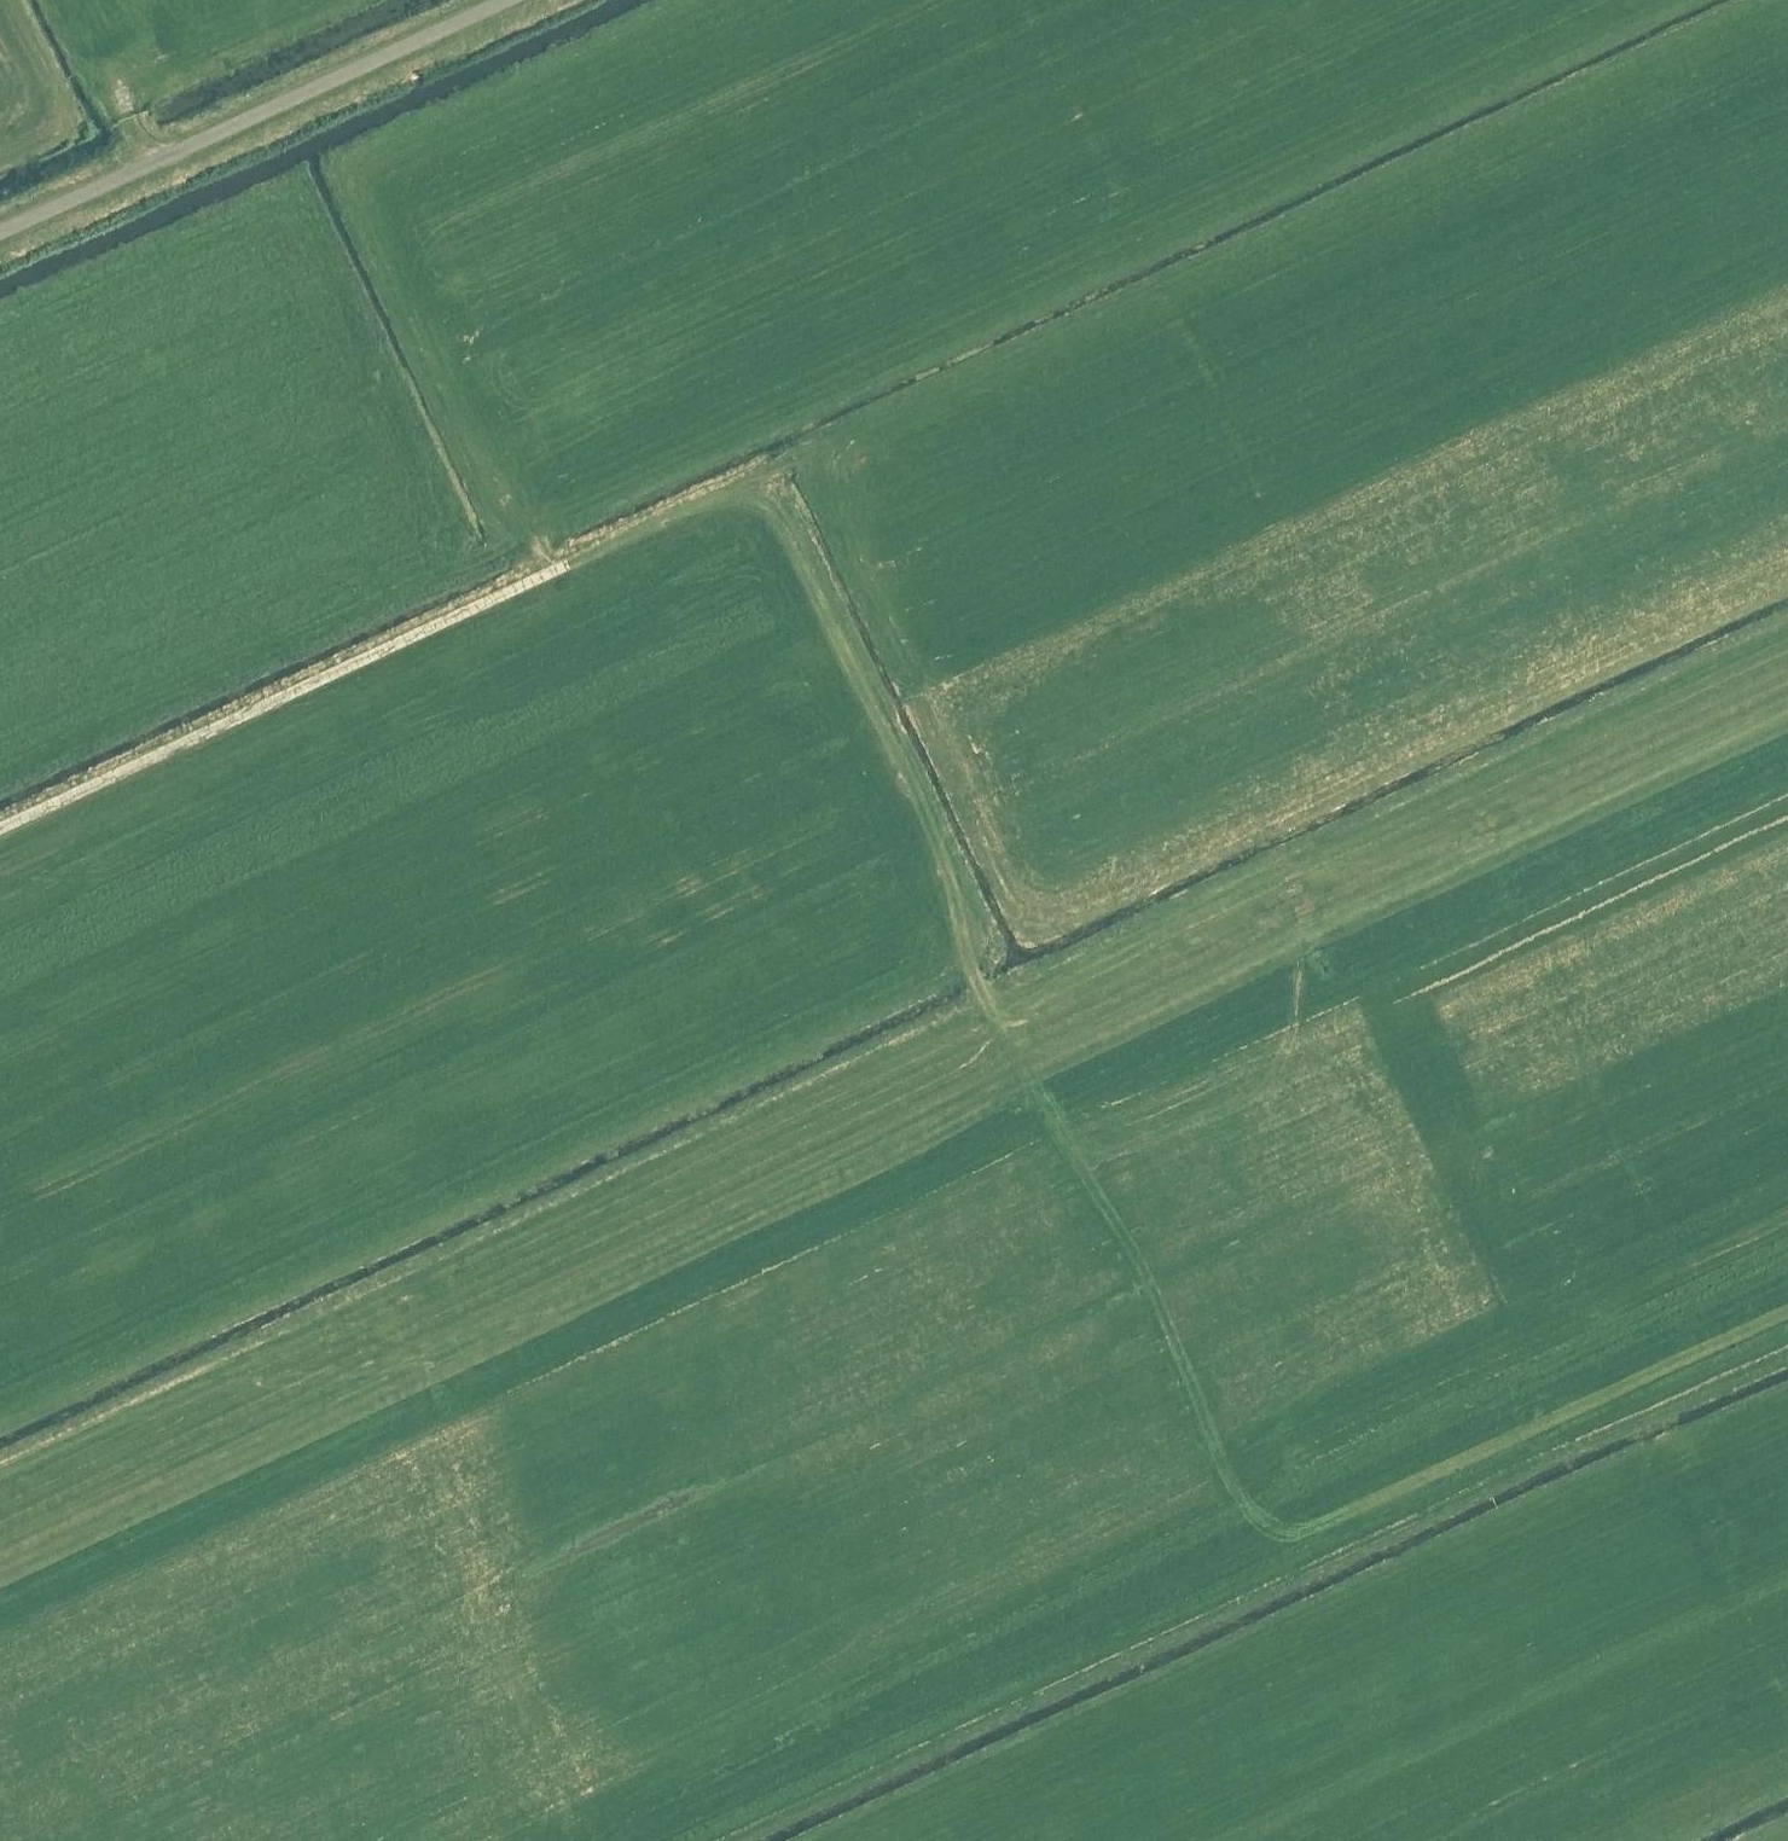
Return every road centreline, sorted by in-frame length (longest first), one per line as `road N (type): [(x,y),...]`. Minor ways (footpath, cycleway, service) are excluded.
road 1 (unclassified): [(0,234),(510,0)]

